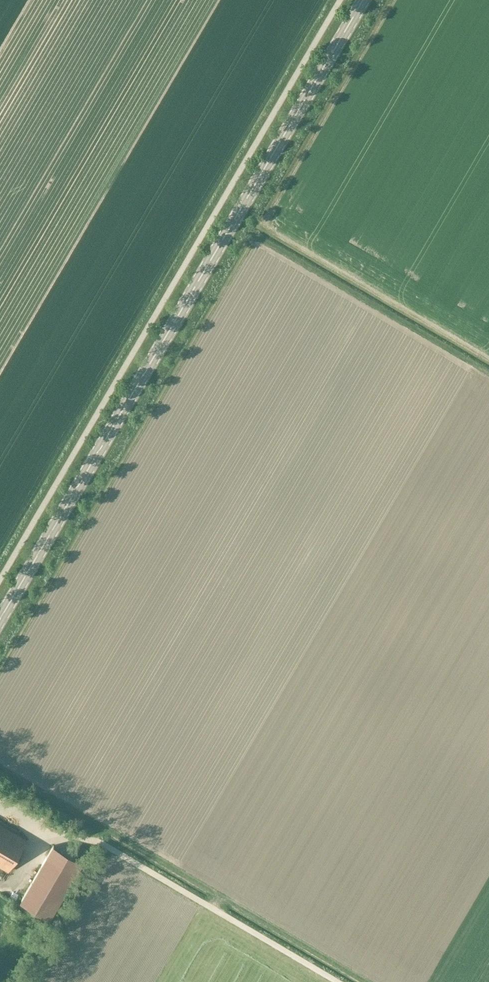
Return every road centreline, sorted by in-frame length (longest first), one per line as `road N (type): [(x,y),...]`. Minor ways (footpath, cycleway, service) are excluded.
road 1 (primary): [(0,619),(363,0)]

